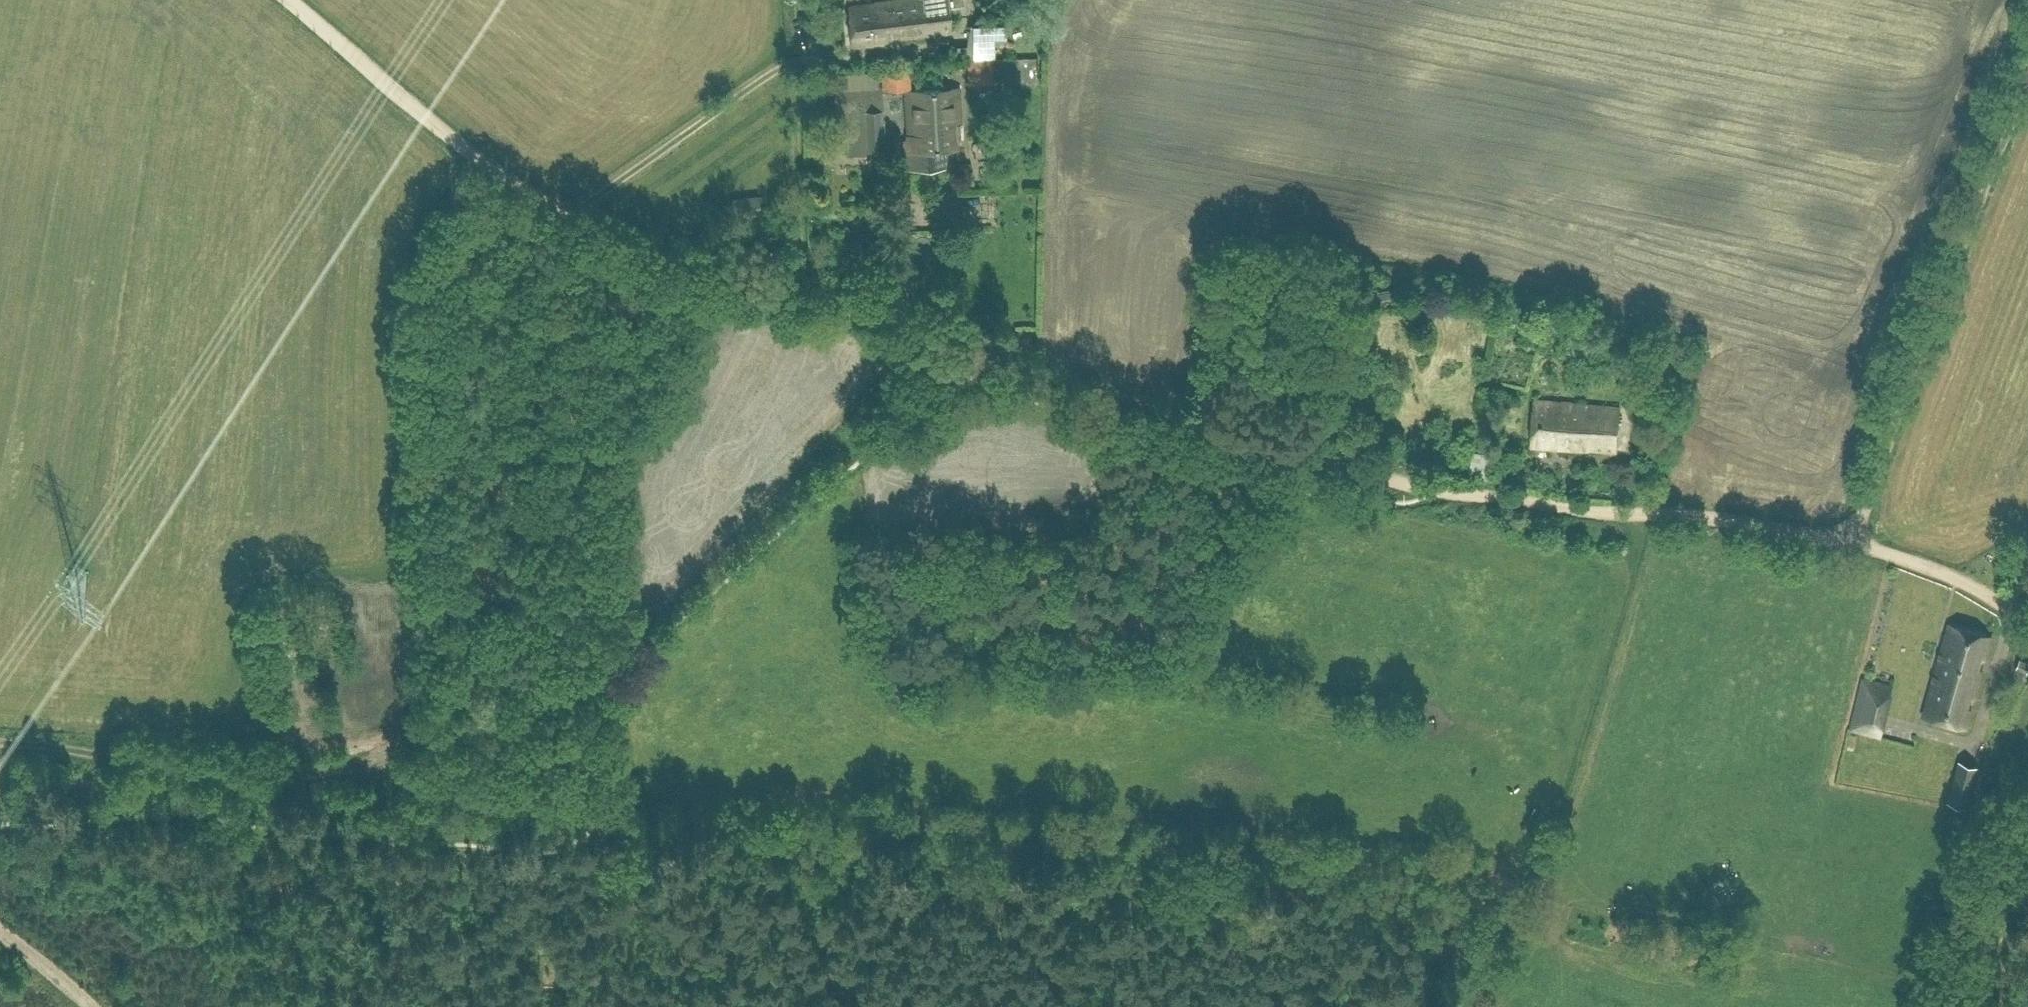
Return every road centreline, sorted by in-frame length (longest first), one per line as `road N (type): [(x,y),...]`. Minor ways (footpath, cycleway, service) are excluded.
road 1 (track): [(274,0),(480,160),(600,215),(1080,388),(1432,488)]
road 2 (track): [(306,778),(508,720),(580,676),(775,508),(840,442),(895,324)]
road 3 (track): [(1432,488),(1572,508),(1701,515),(1847,541),(1950,575),(2027,620)]
road 4 (track): [(1477,1006),(1591,699),(1642,513)]
road 5 (track): [(1847,541),(2027,74)]
road 6 (track): [(0,753),(306,778)]
road 7 (track): [(306,778),(604,811)]
road 8 (track): [(1964,1006),(2014,822),(2027,829)]

